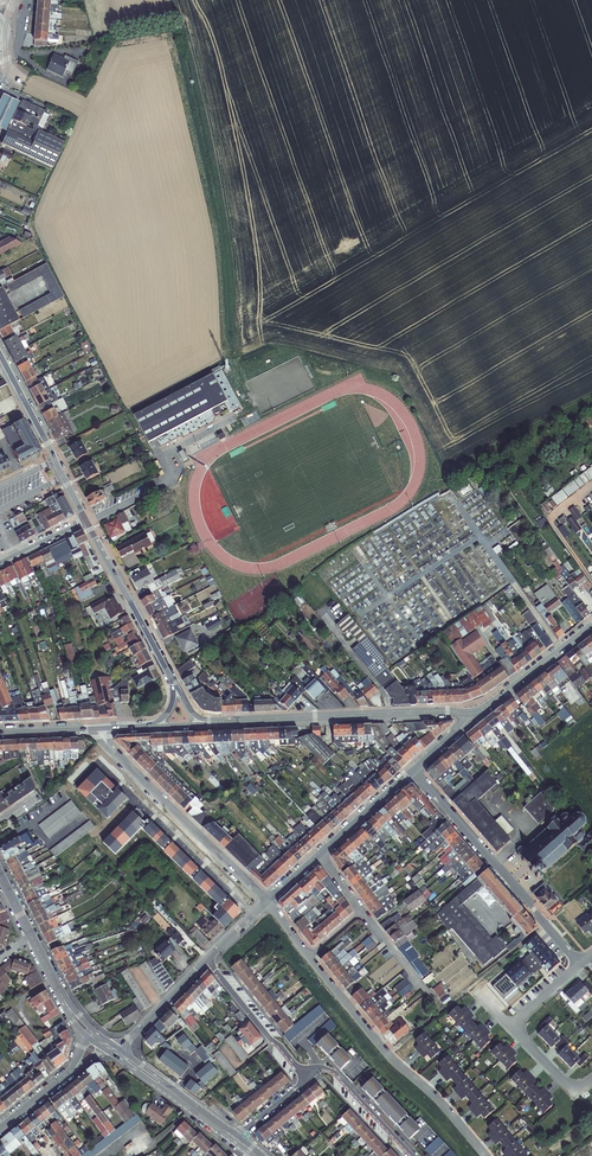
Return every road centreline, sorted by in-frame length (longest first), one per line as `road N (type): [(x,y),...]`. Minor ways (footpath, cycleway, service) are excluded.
road 1 (residential): [(486,1155),(309,957)]
road 2 (secondary): [(208,722),(472,714)]
road 3 (residential): [(414,770),(581,964)]
road 4 (residential): [(267,902),(106,743),(102,728)]
road 5 (tertiary): [(175,687),(85,521)]
road 6 (residential): [(306,1079),(207,959)]
road 7 (secondary): [(472,714),(591,626)]
road 8 (residential): [(413,1155),(335,1072),(320,1068),(306,1079)]
road 9 (residential): [(414,770),(320,854)]
road 10 (residential): [(119,1049),(207,959)]

